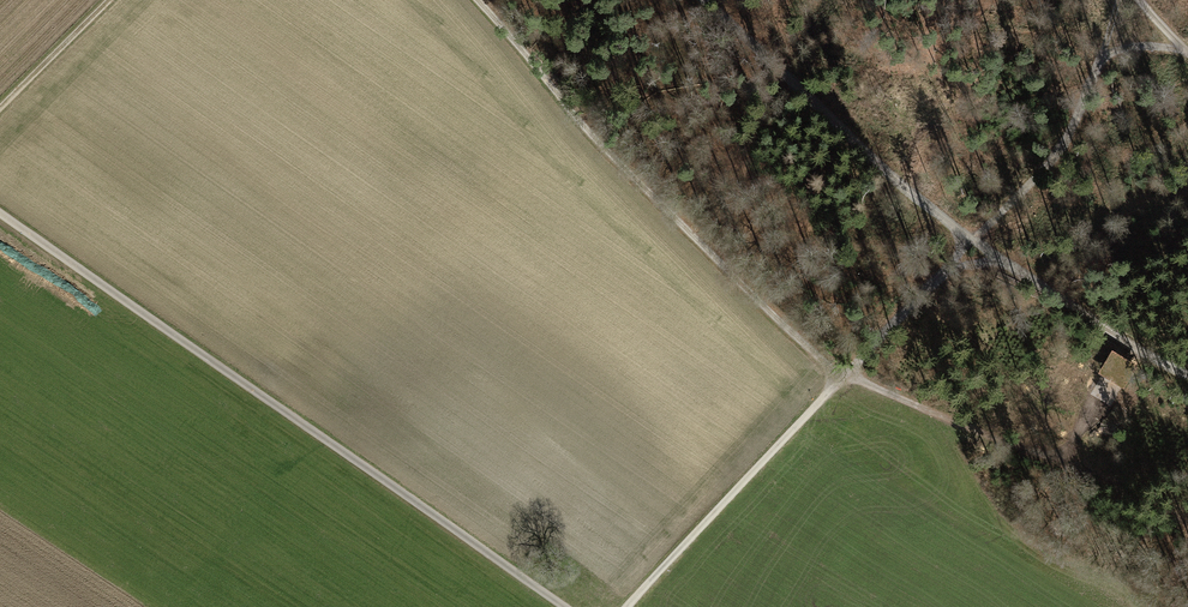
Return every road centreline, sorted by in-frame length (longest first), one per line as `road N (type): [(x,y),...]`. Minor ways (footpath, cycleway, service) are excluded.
road 1 (unclassified): [(0,214),(564,606)]
road 2 (track): [(478,0),(587,131),(841,378)]
road 3 (track): [(702,0),(975,243)]
road 4 (track): [(1107,386),(1062,460),(971,430),(846,372)]
road 5 (track): [(627,606),(841,378)]
road 6 (track): [(975,243),(1063,146),(1124,0)]
road 7 (track): [(1007,265),(1187,374)]
road 8 (track): [(0,108),(108,0)]
road 9 (track): [(841,378),(948,270)]
road 10 (track): [(1187,516),(1062,460)]

